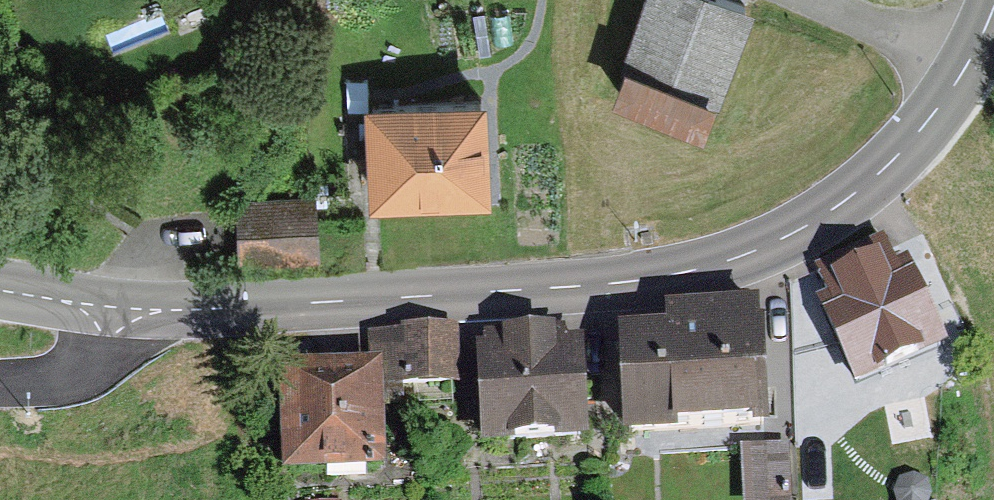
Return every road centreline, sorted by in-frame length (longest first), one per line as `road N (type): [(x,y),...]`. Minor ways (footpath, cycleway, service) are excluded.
road 1 (tertiary): [(993,7),(965,71),(877,177),(797,232),(722,263),(626,281),(136,309)]
road 2 (track): [(877,177),(956,289),(993,386)]
road 3 (residential): [(136,309),(72,370),(0,383)]
road 4 (tertiary): [(136,309),(0,289)]

